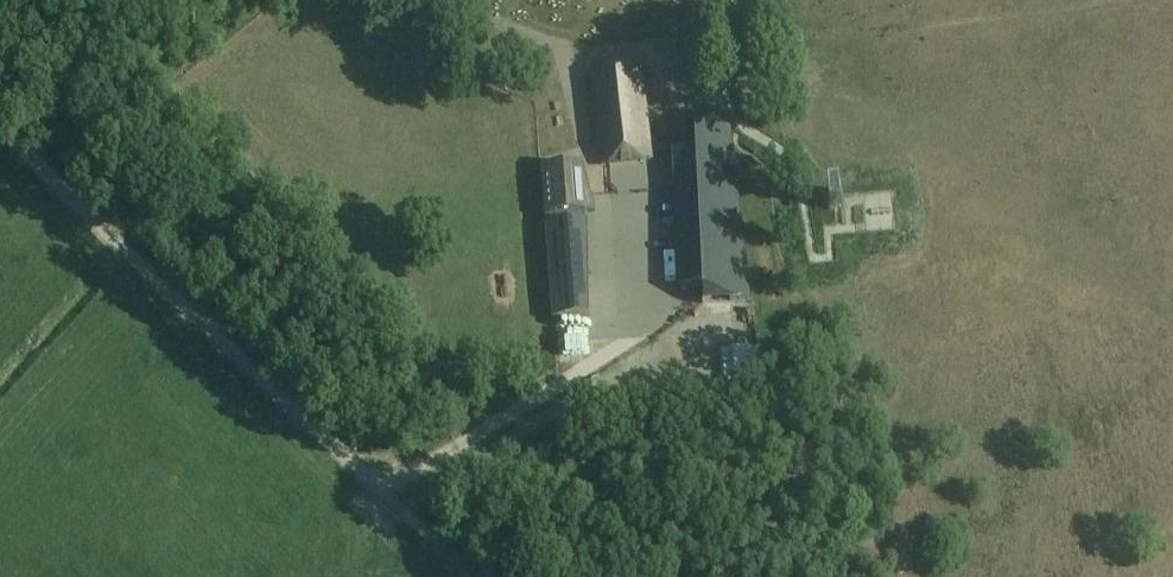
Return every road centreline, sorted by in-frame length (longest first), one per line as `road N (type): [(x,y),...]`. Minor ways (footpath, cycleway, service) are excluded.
road 1 (track): [(0,128),(472,576)]
road 2 (track): [(396,502),(648,349),(640,209)]
road 3 (unclassified): [(453,0),(570,48),(676,44),(680,94),(736,121)]

